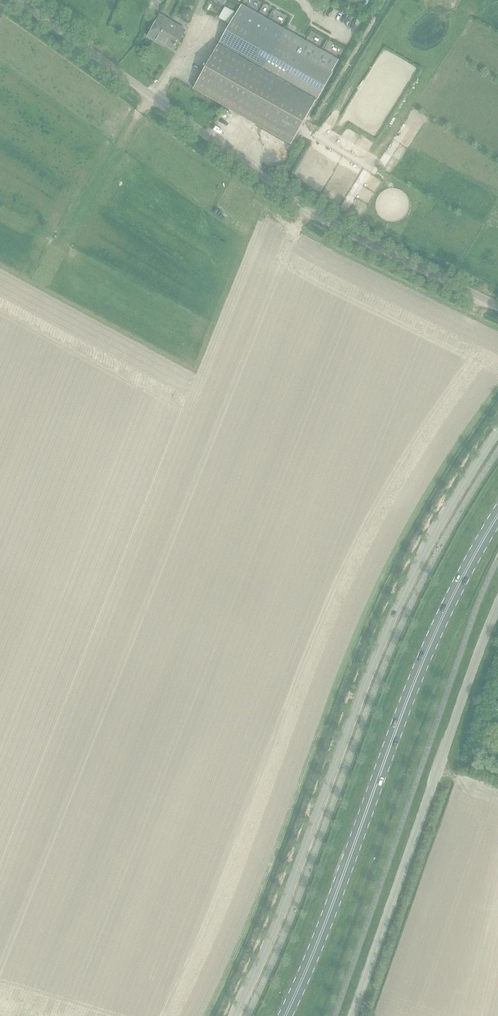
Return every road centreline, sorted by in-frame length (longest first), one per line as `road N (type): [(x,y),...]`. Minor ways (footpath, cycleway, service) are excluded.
road 1 (unclassified): [(497,432),(416,566),(383,640),(234,1015)]
road 2 (unclassified): [(497,304),(353,234),(277,185),(20,0)]
road 3 (primary): [(497,515),(418,673),(285,1015)]
road 4 (unclassified): [(349,1015),(497,594)]

